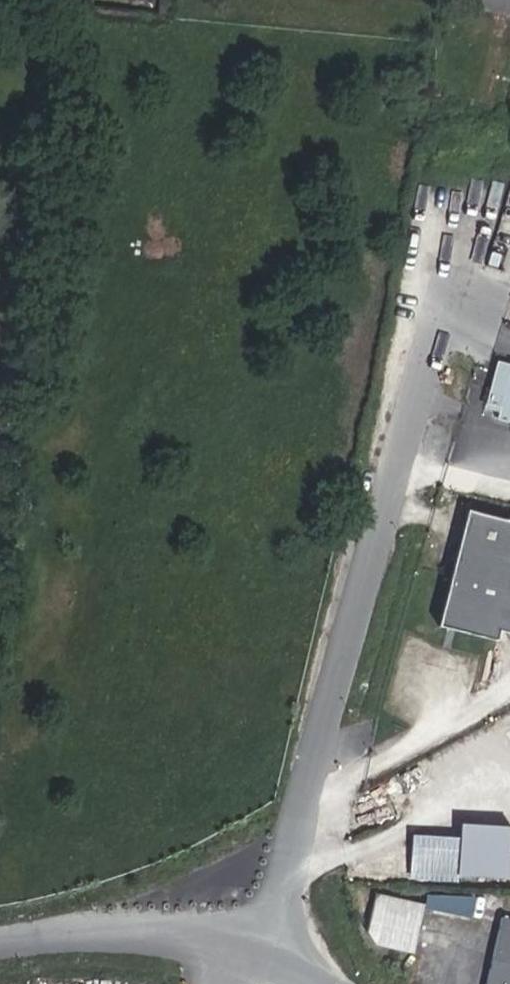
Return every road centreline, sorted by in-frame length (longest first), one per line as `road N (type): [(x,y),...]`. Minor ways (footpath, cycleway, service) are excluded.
road 1 (unclassified): [(263,920),(381,559),(446,306)]
road 2 (unclassified): [(0,946),(263,920)]

